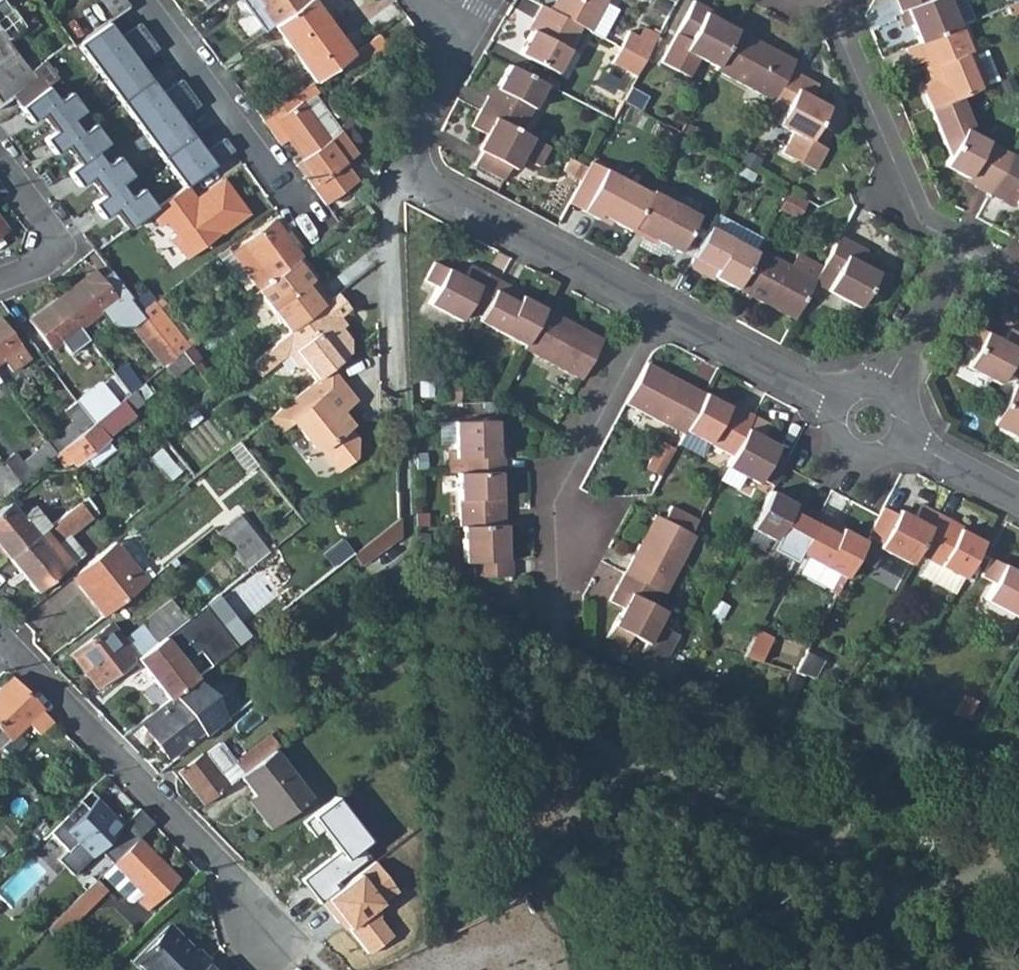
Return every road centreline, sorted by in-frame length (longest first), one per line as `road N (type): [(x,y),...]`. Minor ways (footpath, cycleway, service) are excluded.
road 1 (residential): [(2,644),(305,954)]
road 2 (residential): [(656,307),(562,477),(565,632)]
road 3 (residential): [(147,0),(323,238)]
road 4 (residential): [(402,165),(656,307)]
road 5 (residential): [(962,245),(911,184),(835,0)]
road 6 (residential): [(656,307),(826,399)]
road 7 (residential): [(402,165),(393,187),(396,335)]
road 8 (residential): [(0,279),(41,263),(57,239),(0,160)]
road 9 (residential): [(889,375),(962,245)]
road 10 (residential): [(826,399),(823,429),(839,455),(884,464),(908,445)]
road 11 (residential): [(457,47),(402,165)]
road 12 (residential): [(908,445),(1018,504)]

